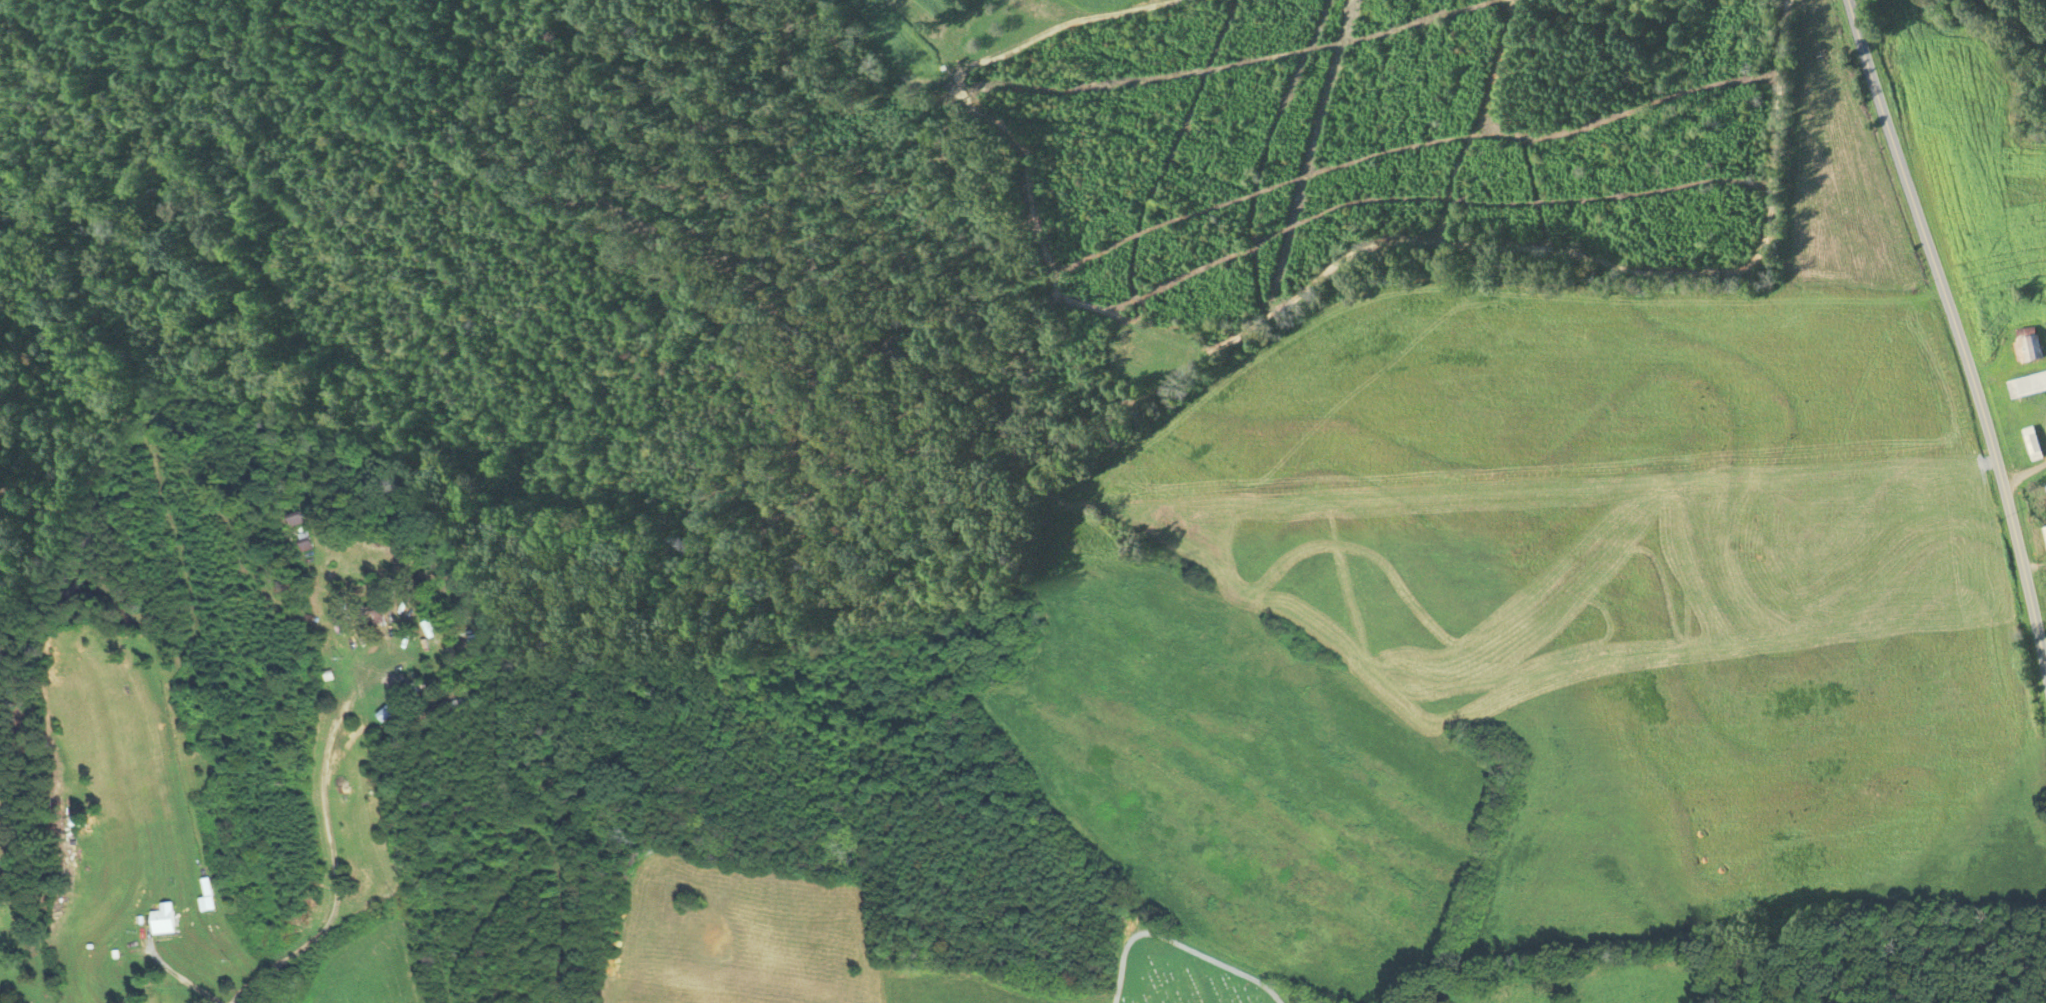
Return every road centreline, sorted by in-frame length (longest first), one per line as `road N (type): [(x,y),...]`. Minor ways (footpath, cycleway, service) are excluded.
road 1 (residential): [(2045,667),(2033,599),(1851,0)]

